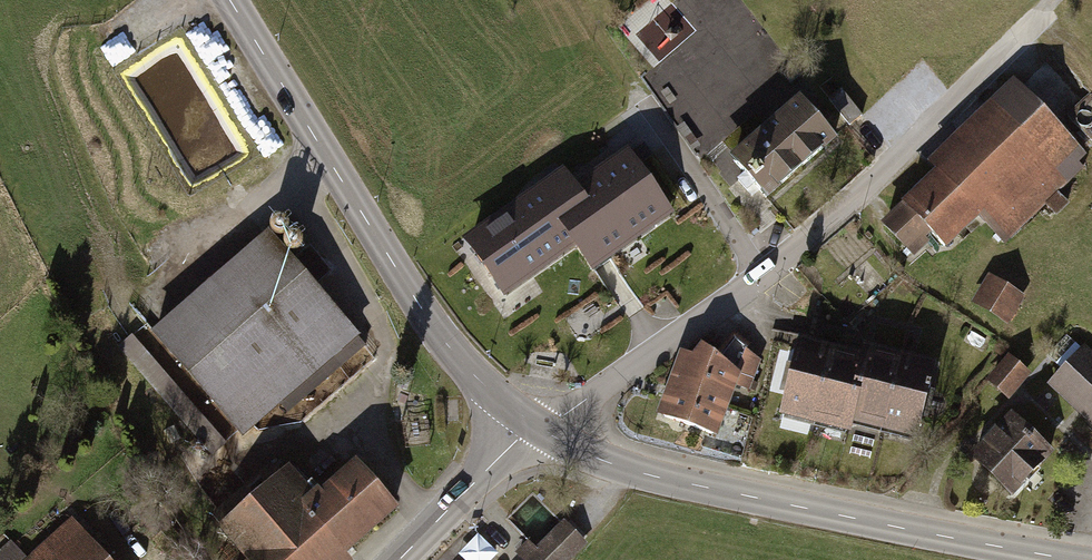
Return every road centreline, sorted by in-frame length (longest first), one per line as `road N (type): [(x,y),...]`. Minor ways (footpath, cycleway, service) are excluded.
road 1 (residential): [(1028,34),(790,260),(532,426)]
road 2 (tertiary): [(1070,559),(659,478),(596,459),(532,426)]
road 3 (tertiary): [(532,426),(447,348),(231,0)]
road 4 (secondary): [(399,559),(532,426)]

